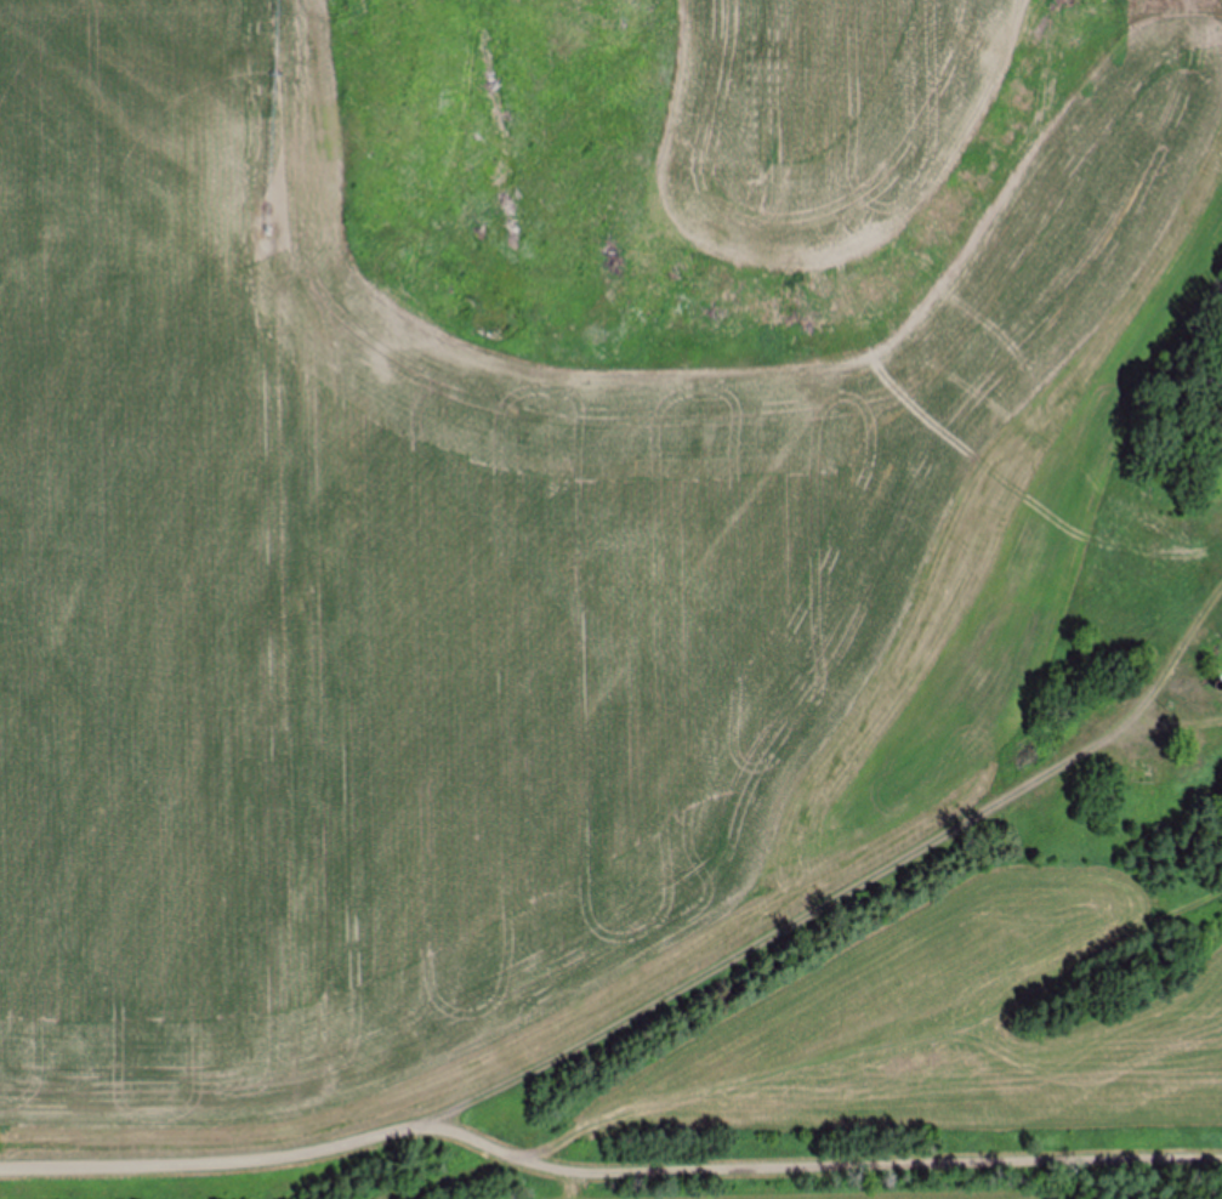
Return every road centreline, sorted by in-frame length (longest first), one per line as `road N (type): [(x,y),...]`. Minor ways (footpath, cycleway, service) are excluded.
road 1 (residential): [(407,1129),(459,1132),(553,1171),(1221,1171)]
road 2 (residential): [(0,1163),(232,1164),(407,1129)]

